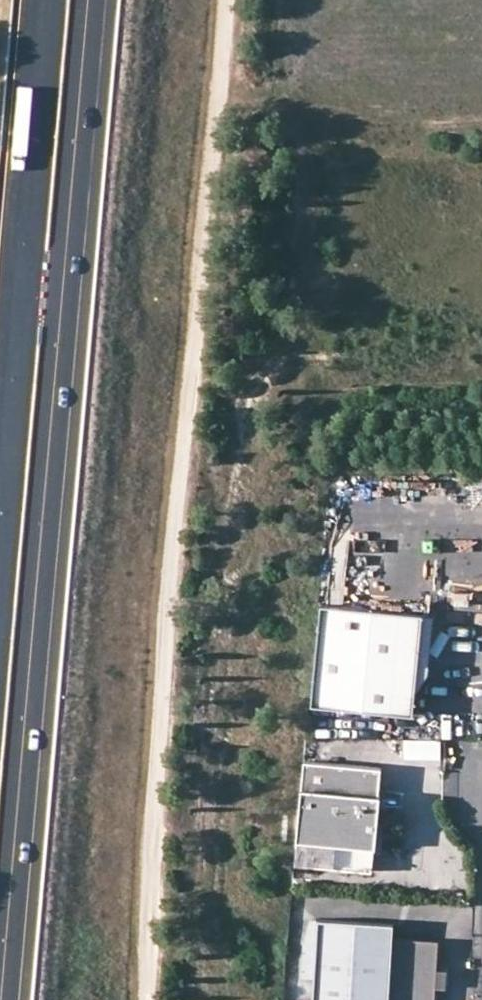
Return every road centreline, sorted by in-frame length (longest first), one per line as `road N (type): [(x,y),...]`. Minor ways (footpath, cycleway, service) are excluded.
road 1 (primary): [(5,999),(93,0)]
road 2 (track): [(232,0),(162,723),(148,999)]
road 3 (primary): [(41,0),(0,492)]

